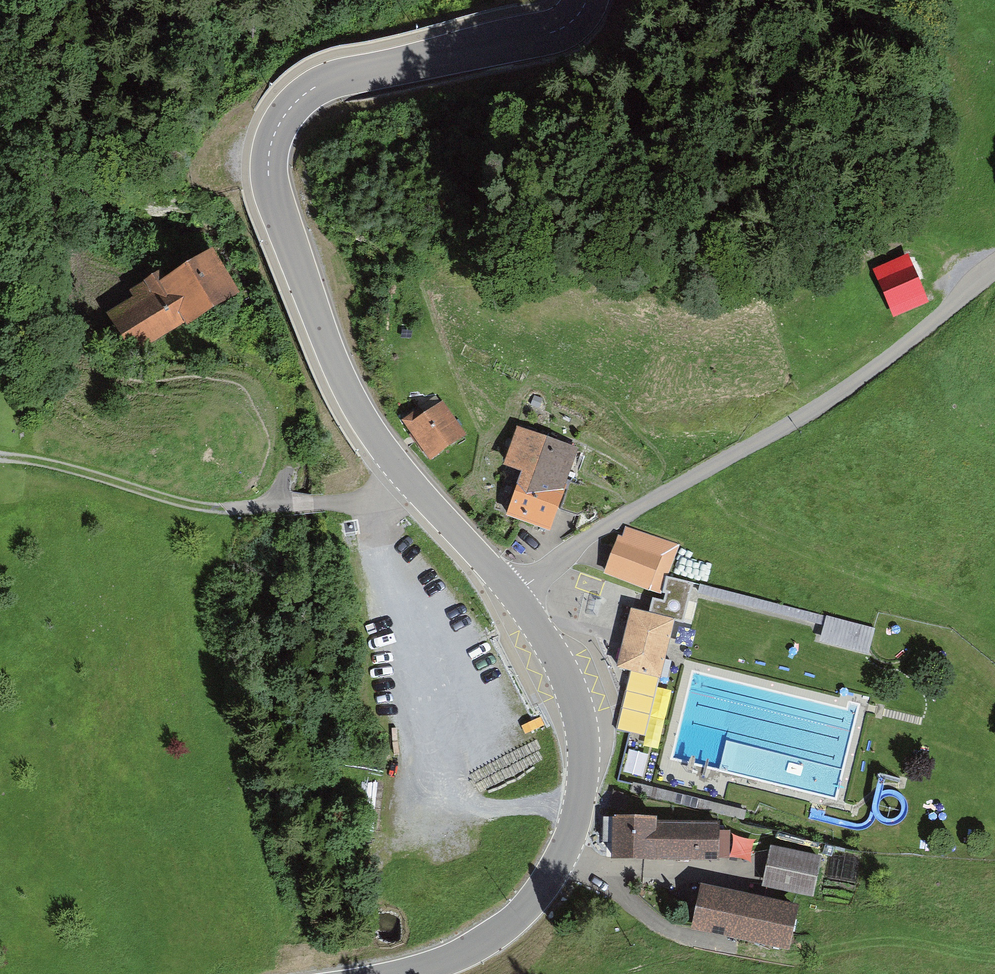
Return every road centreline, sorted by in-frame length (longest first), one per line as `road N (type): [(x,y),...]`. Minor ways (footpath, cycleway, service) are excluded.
road 1 (tertiary): [(589,0),(540,36),(321,86),(287,114),(272,152),(278,211),(335,363),(371,432),(516,593)]
road 2 (residential): [(516,593),(595,529),(807,417),(994,271)]
road 3 (tertiary): [(516,593),(565,671),(588,737),(575,833),(518,923),(460,961),(407,973)]
road 4 (track): [(405,471),(389,497),(217,509),(0,457)]
road 5 (track): [(279,504),(288,445),(272,378),(241,356),(153,354)]

